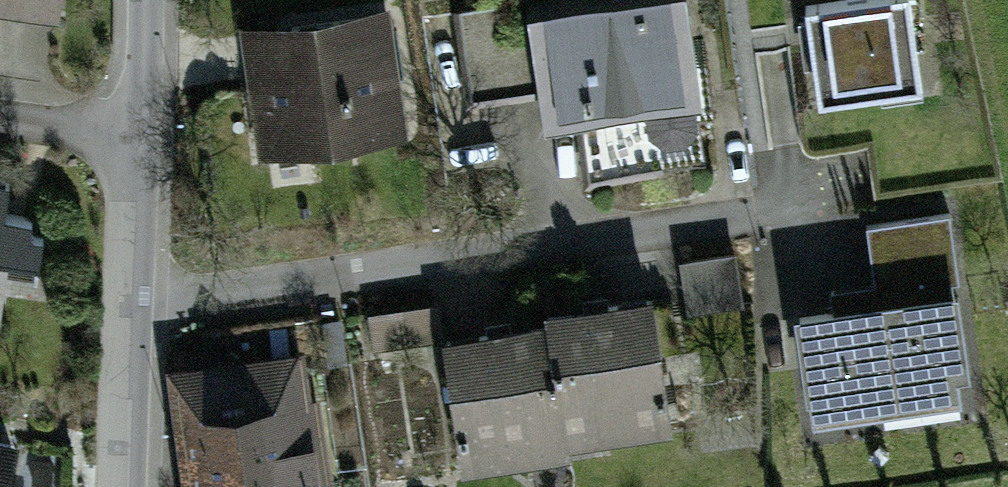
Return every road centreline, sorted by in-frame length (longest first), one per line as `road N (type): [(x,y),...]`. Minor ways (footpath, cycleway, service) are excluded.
road 1 (residential): [(127,486),(142,135)]
road 2 (residential): [(142,135),(0,115)]
road 3 (residential): [(142,135),(145,0)]

